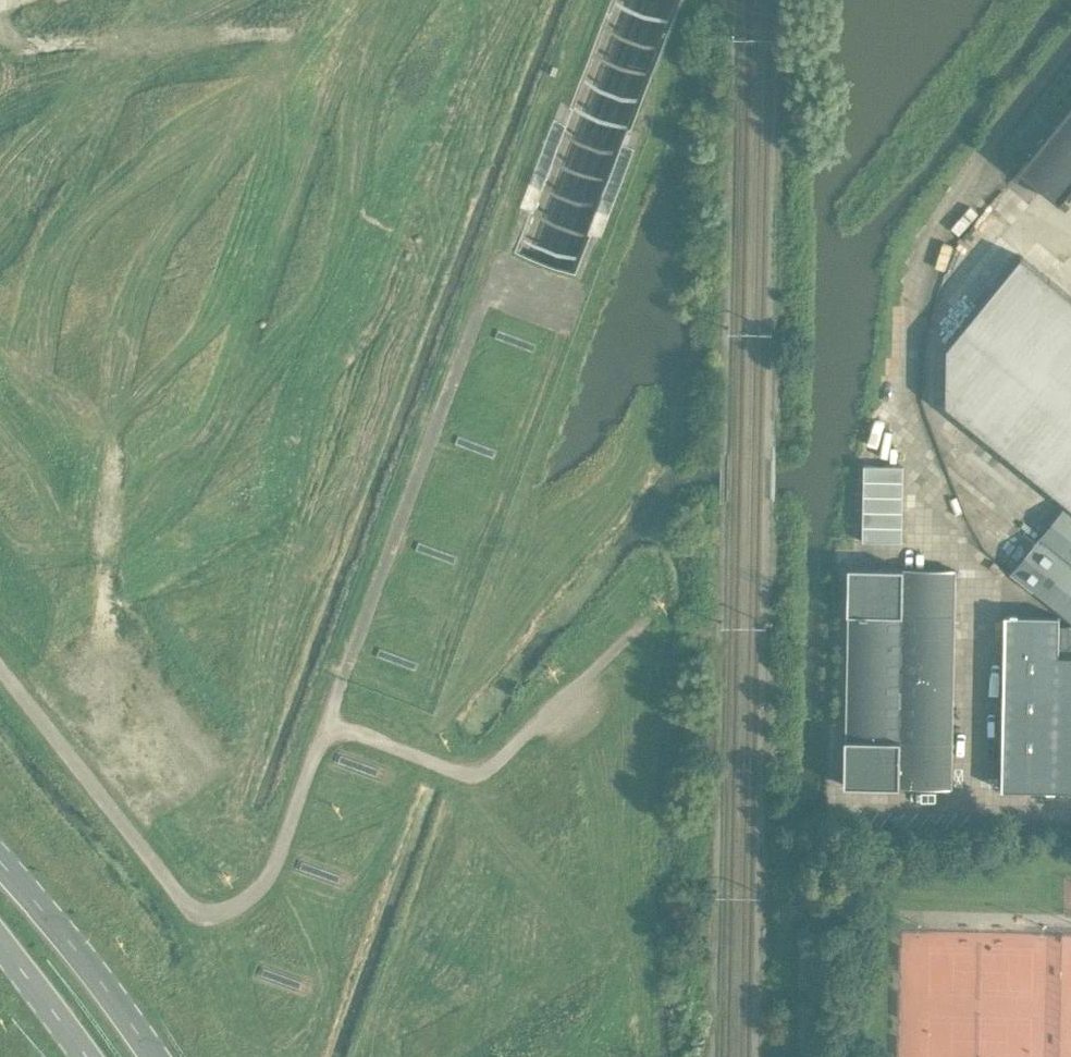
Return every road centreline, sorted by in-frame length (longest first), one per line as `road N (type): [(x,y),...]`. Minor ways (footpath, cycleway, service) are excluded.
road 1 (primary): [(156,1056),(0,862)]
road 2 (primary): [(0,945),(85,1056)]

